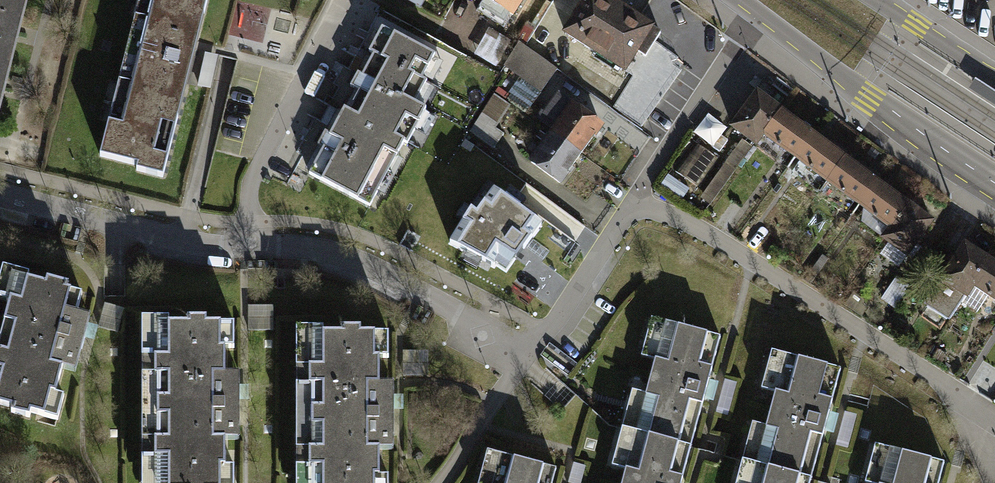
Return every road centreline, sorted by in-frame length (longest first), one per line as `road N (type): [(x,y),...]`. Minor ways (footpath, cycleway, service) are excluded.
road 1 (residential): [(0,196),(205,246),(299,248),(356,260),(528,354)]
road 2 (residential): [(528,354),(759,15)]
road 3 (secondary): [(759,15),(994,184)]
road 4 (residential): [(440,482),(528,354)]
road 5 (secondary): [(994,76),(878,0)]

